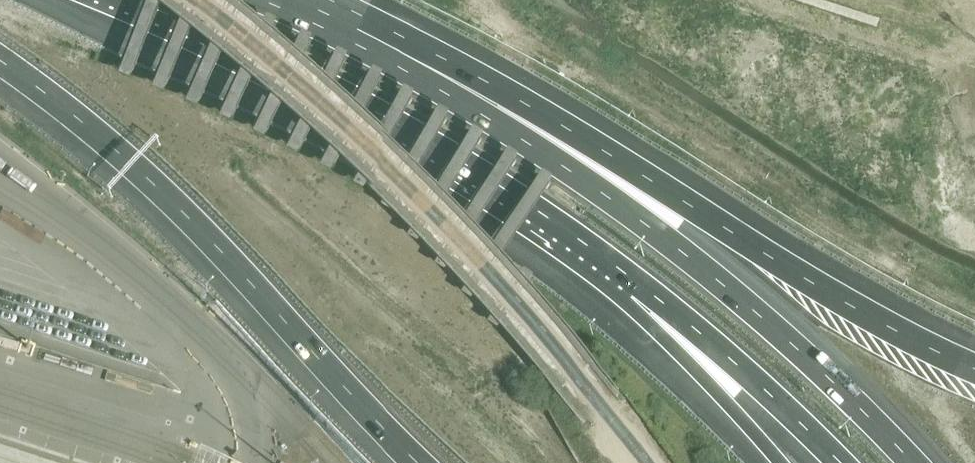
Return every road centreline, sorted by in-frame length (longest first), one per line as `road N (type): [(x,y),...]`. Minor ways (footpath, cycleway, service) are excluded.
road 1 (motorway): [(212,49),(471,173),(660,307),(830,462)]
road 2 (motorway): [(212,49),(323,126),(457,200),(583,290),(767,462)]
road 3 (motorway): [(0,63),(149,182),(418,462)]
road 4 (motorway): [(919,462),(790,333),(647,219),(508,126)]
road 5 (motorway): [(974,369),(508,126)]
road 6 (motorway): [(508,126),(268,0)]
road 7 (motorway): [(81,0),(212,49)]

